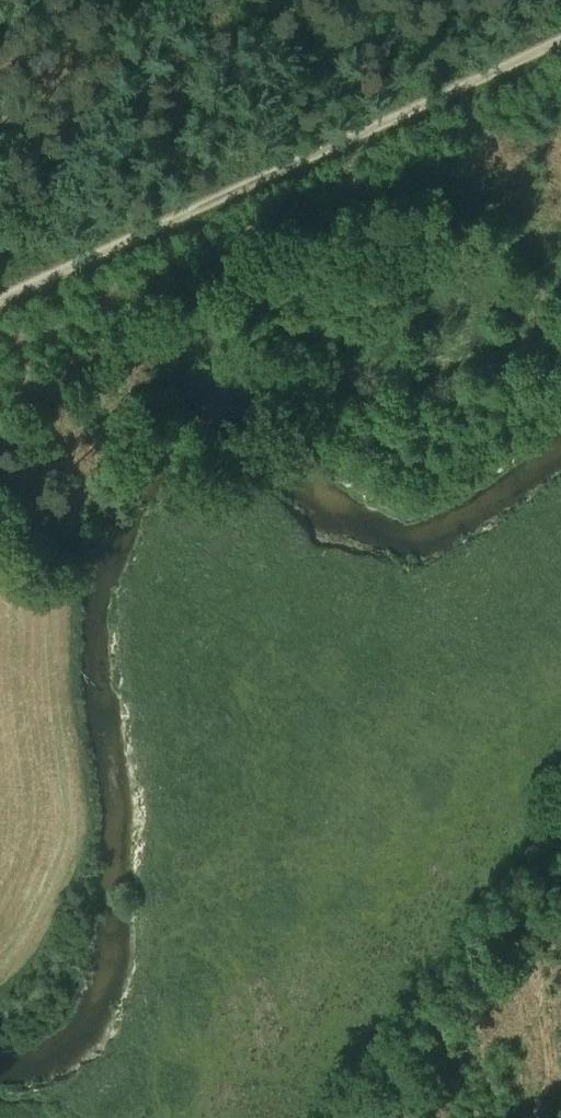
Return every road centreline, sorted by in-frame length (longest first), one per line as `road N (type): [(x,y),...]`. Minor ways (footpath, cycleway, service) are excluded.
road 1 (track): [(0,300),(560,39)]

